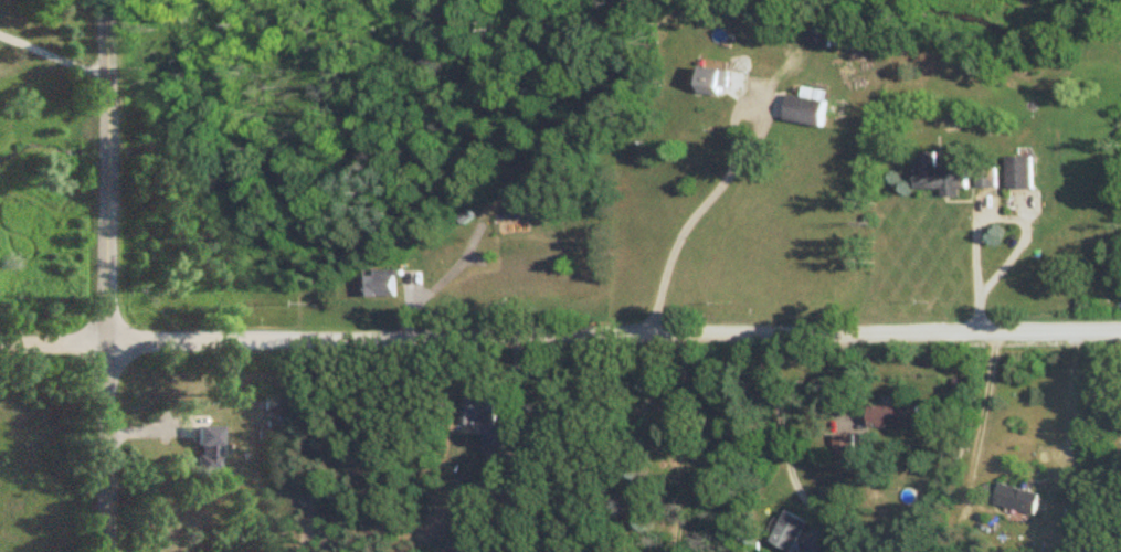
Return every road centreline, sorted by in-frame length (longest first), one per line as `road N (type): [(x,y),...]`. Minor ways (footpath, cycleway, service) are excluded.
road 1 (residential): [(0,344),(1120,331)]
road 2 (residential): [(106,0),(108,551)]

